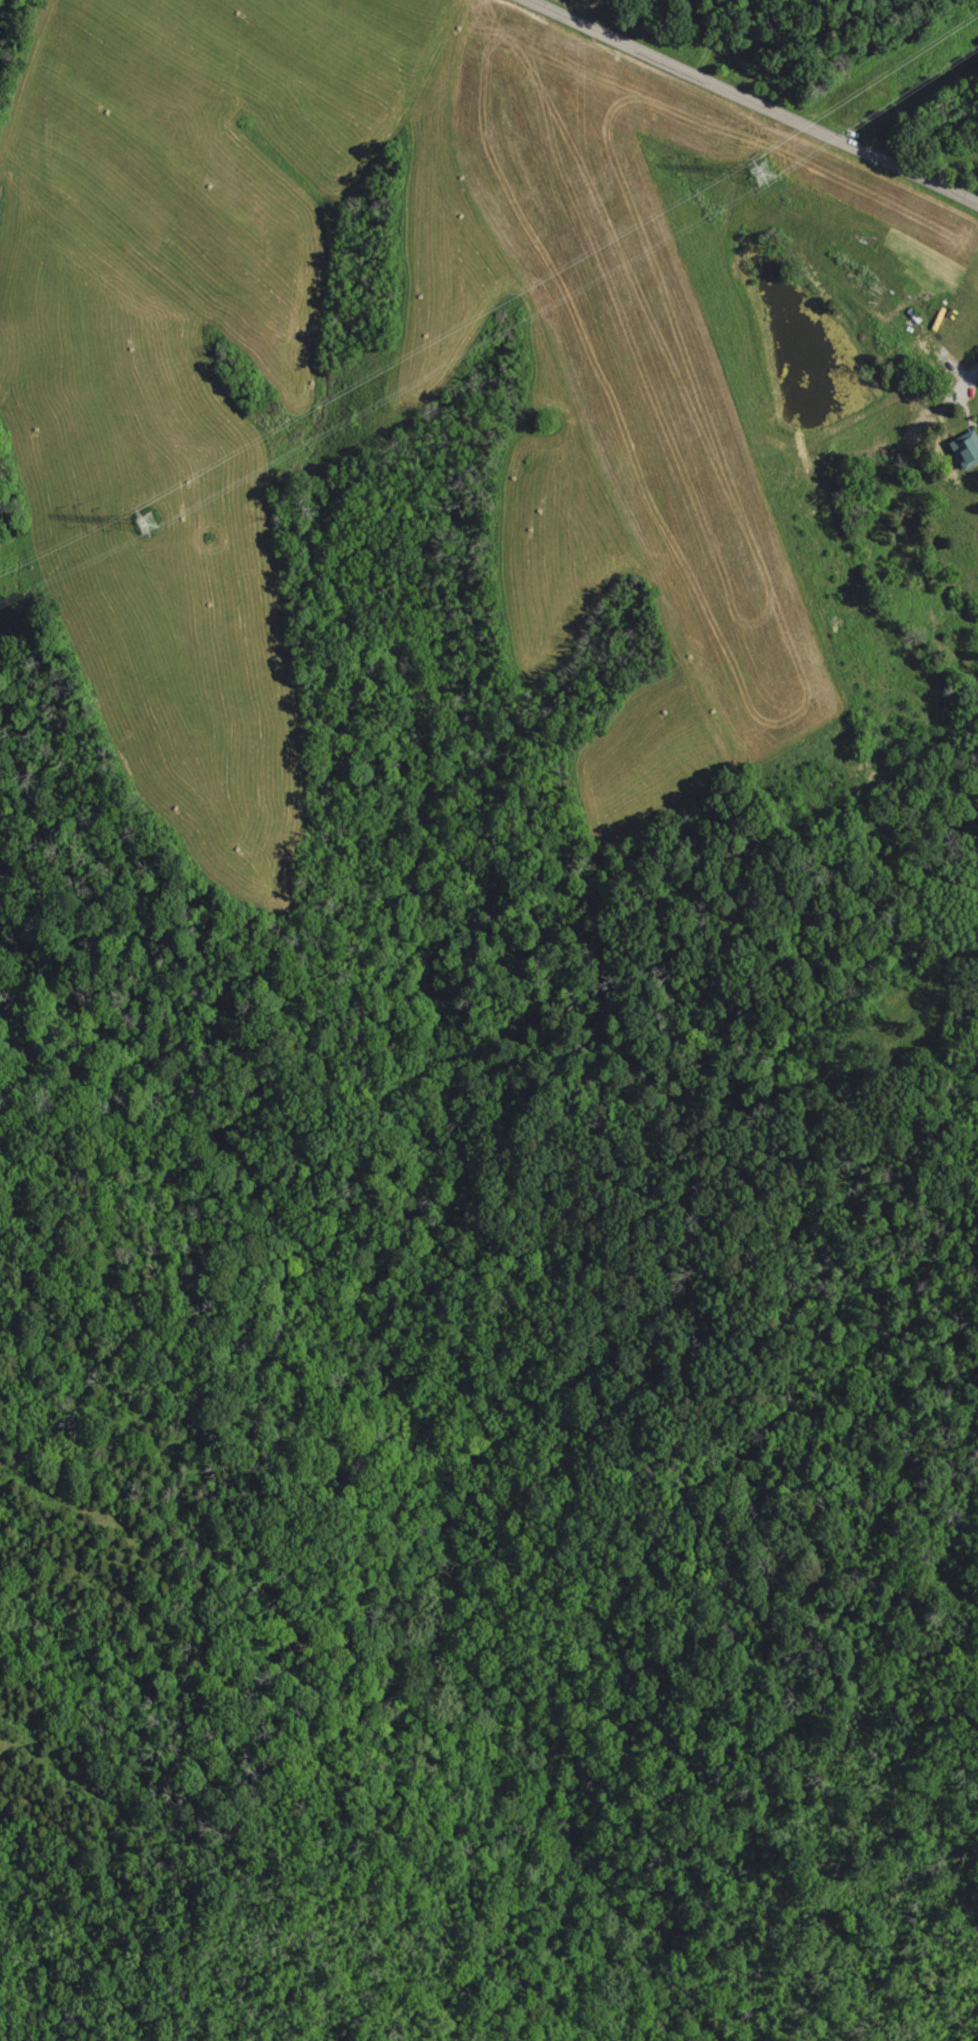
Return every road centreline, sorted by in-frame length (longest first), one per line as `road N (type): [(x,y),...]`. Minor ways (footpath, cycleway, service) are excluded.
road 1 (residential): [(977,202),(698,70),(571,0)]

